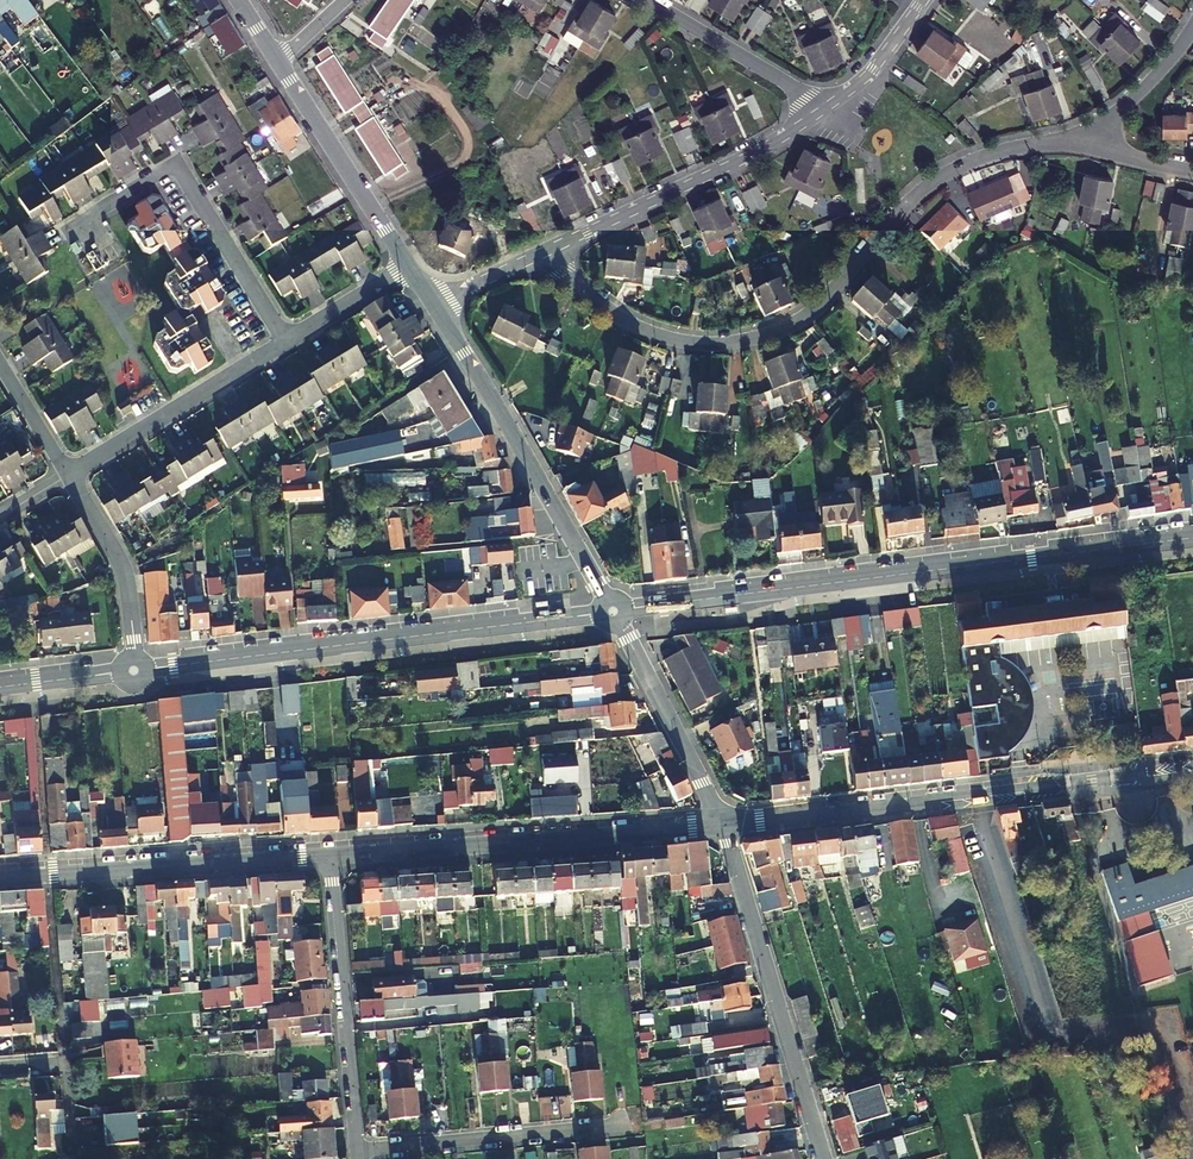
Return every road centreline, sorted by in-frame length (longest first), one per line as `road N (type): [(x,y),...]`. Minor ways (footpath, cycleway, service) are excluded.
road 1 (residential): [(537,257),(640,329),(698,344),(755,339),(819,306),(935,181),(991,154),(1078,134)]
road 2 (tertiary): [(612,611),(1192,537)]
road 3 (residential): [(724,826),(1192,768)]
road 4 (tertiary): [(144,669),(612,611)]
road 5 (residential): [(327,856),(724,826)]
road 6 (tertiary): [(436,307),(612,611)]
road 7 (residential): [(724,826),(823,1158)]
road 8 (residential): [(77,238),(98,210),(175,163),(285,343)]
road 9 (residential): [(537,257),(750,156),(826,108)]
road 10 (residential): [(327,856),(356,1151)]
road 11 (residential): [(46,874),(327,856)]
road 12 (residential): [(356,1151),(615,1128)]
road 13 (residential): [(285,343),(66,476)]
road 14 (tertiary): [(278,61),(410,267)]
road 15 (residential): [(612,611),(724,826)]
road 16 (residential): [(826,108),(647,0)]
road 17 (residential): [(135,658),(123,569),(66,476)]
road 18 (residential): [(46,874),(64,1063)]
road 19 (residential): [(1078,134),(1133,97),(1192,28)]
road 20 (residential): [(826,108),(872,70),(924,0)]
road 21 (residential): [(410,267),(285,343)]
road 22 (residential): [(66,476),(0,367)]
road 23 (tertiary): [(0,687),(123,671)]
road 24 (residential): [(1078,134),(1141,161),(1192,170)]

